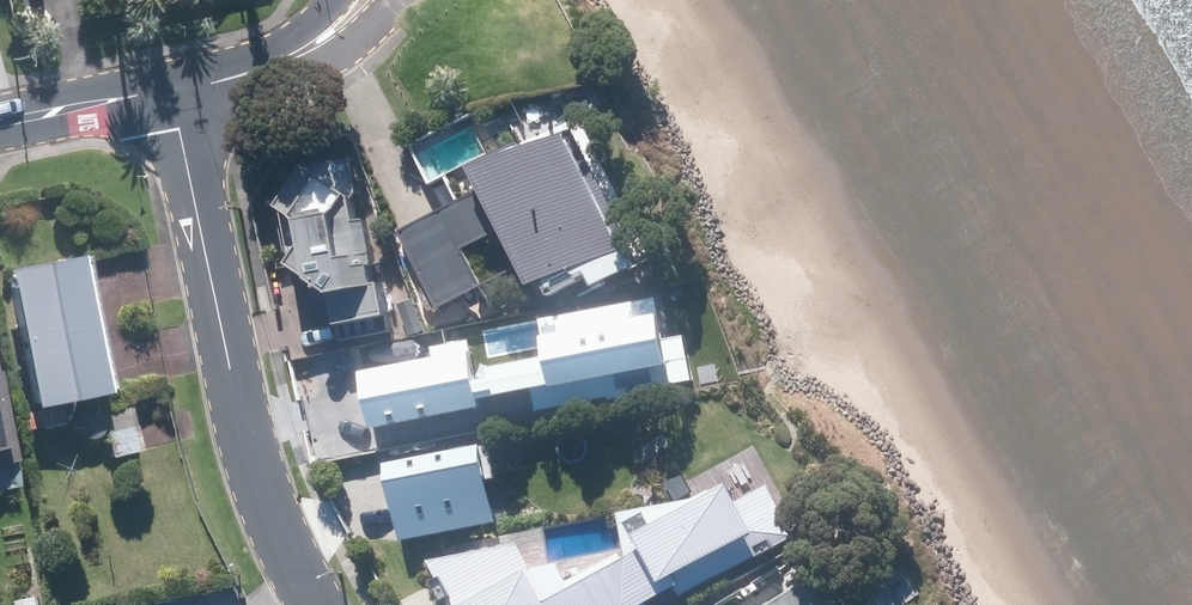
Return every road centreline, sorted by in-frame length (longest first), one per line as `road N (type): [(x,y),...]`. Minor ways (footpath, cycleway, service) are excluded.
road 1 (residential): [(321,604),(268,505),(167,89)]
road 2 (residential): [(338,0),(303,54),(167,89)]
road 3 (residential): [(0,123),(167,89)]

